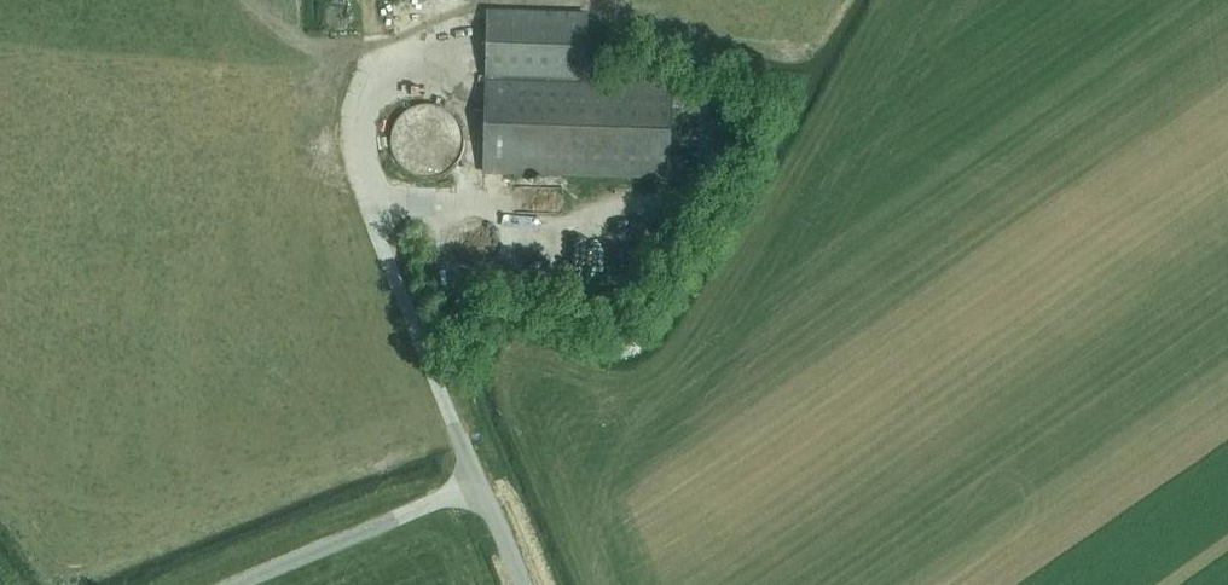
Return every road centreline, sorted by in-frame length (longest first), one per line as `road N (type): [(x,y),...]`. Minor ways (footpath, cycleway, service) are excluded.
road 1 (unclassified): [(524,584),(458,436)]

